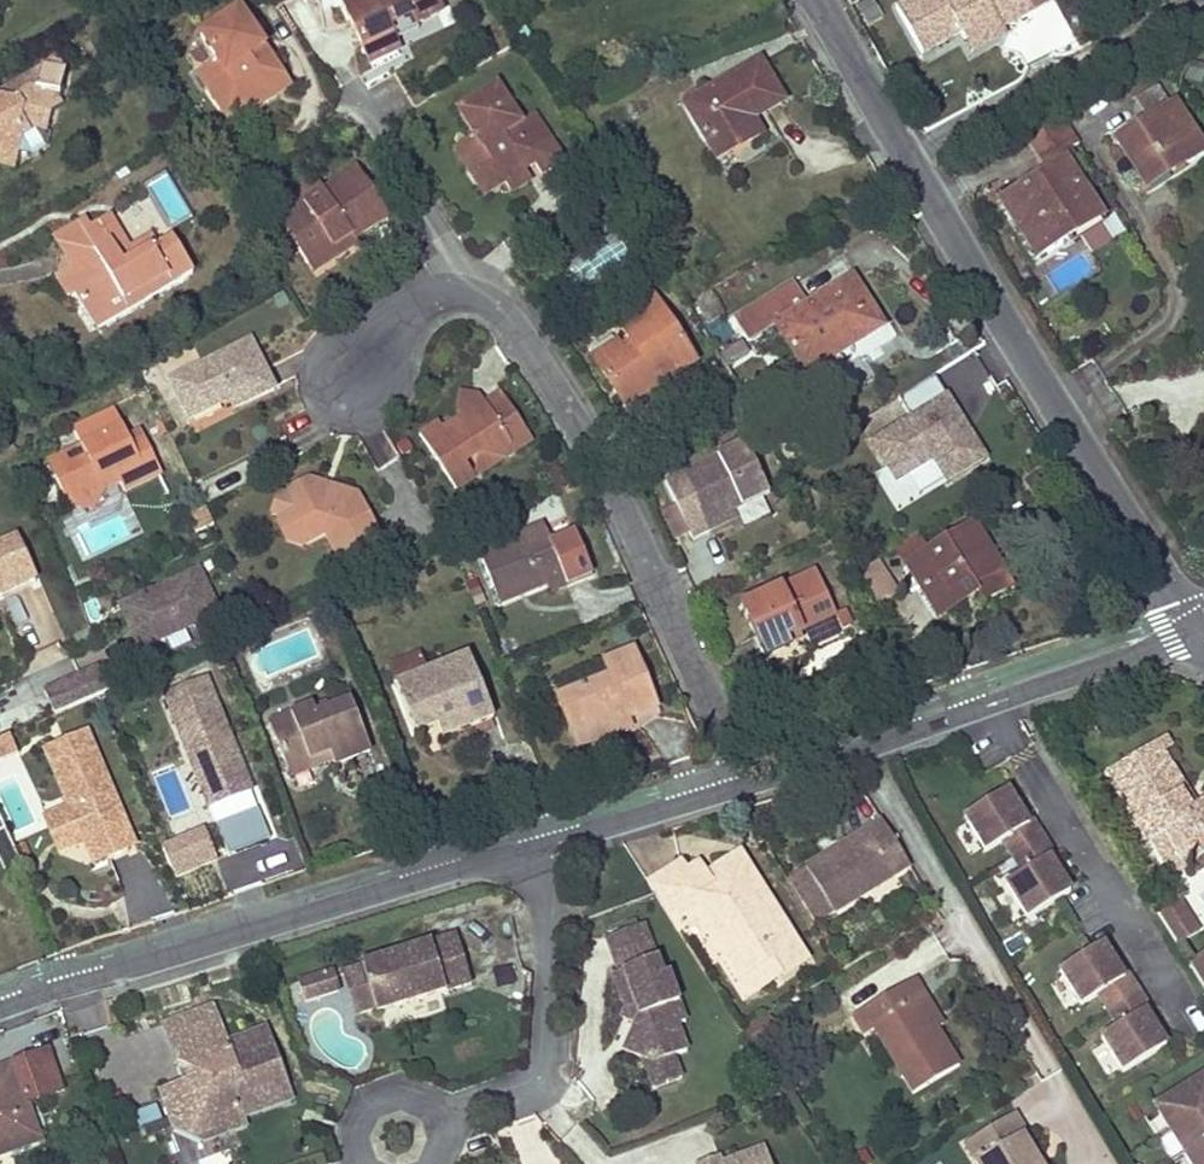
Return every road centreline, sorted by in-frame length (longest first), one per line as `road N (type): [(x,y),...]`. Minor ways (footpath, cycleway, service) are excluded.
road 1 (residential): [(821,0),(1191,623)]
road 2 (residential): [(362,368),(378,336),(406,312),(450,293),(478,294),(504,312),(608,482),(752,785)]
road 3 (residential): [(544,846),(0,1011)]
road 4 (residential): [(1191,623),(1146,650),(752,785)]
road 5 (residential): [(438,1120),(521,1092),(547,1069),(544,846)]
road 6 (residential): [(752,785),(544,846)]
road 7 (residential): [(365,1163),(354,1130),(381,1096),(403,1093),(438,1120)]

